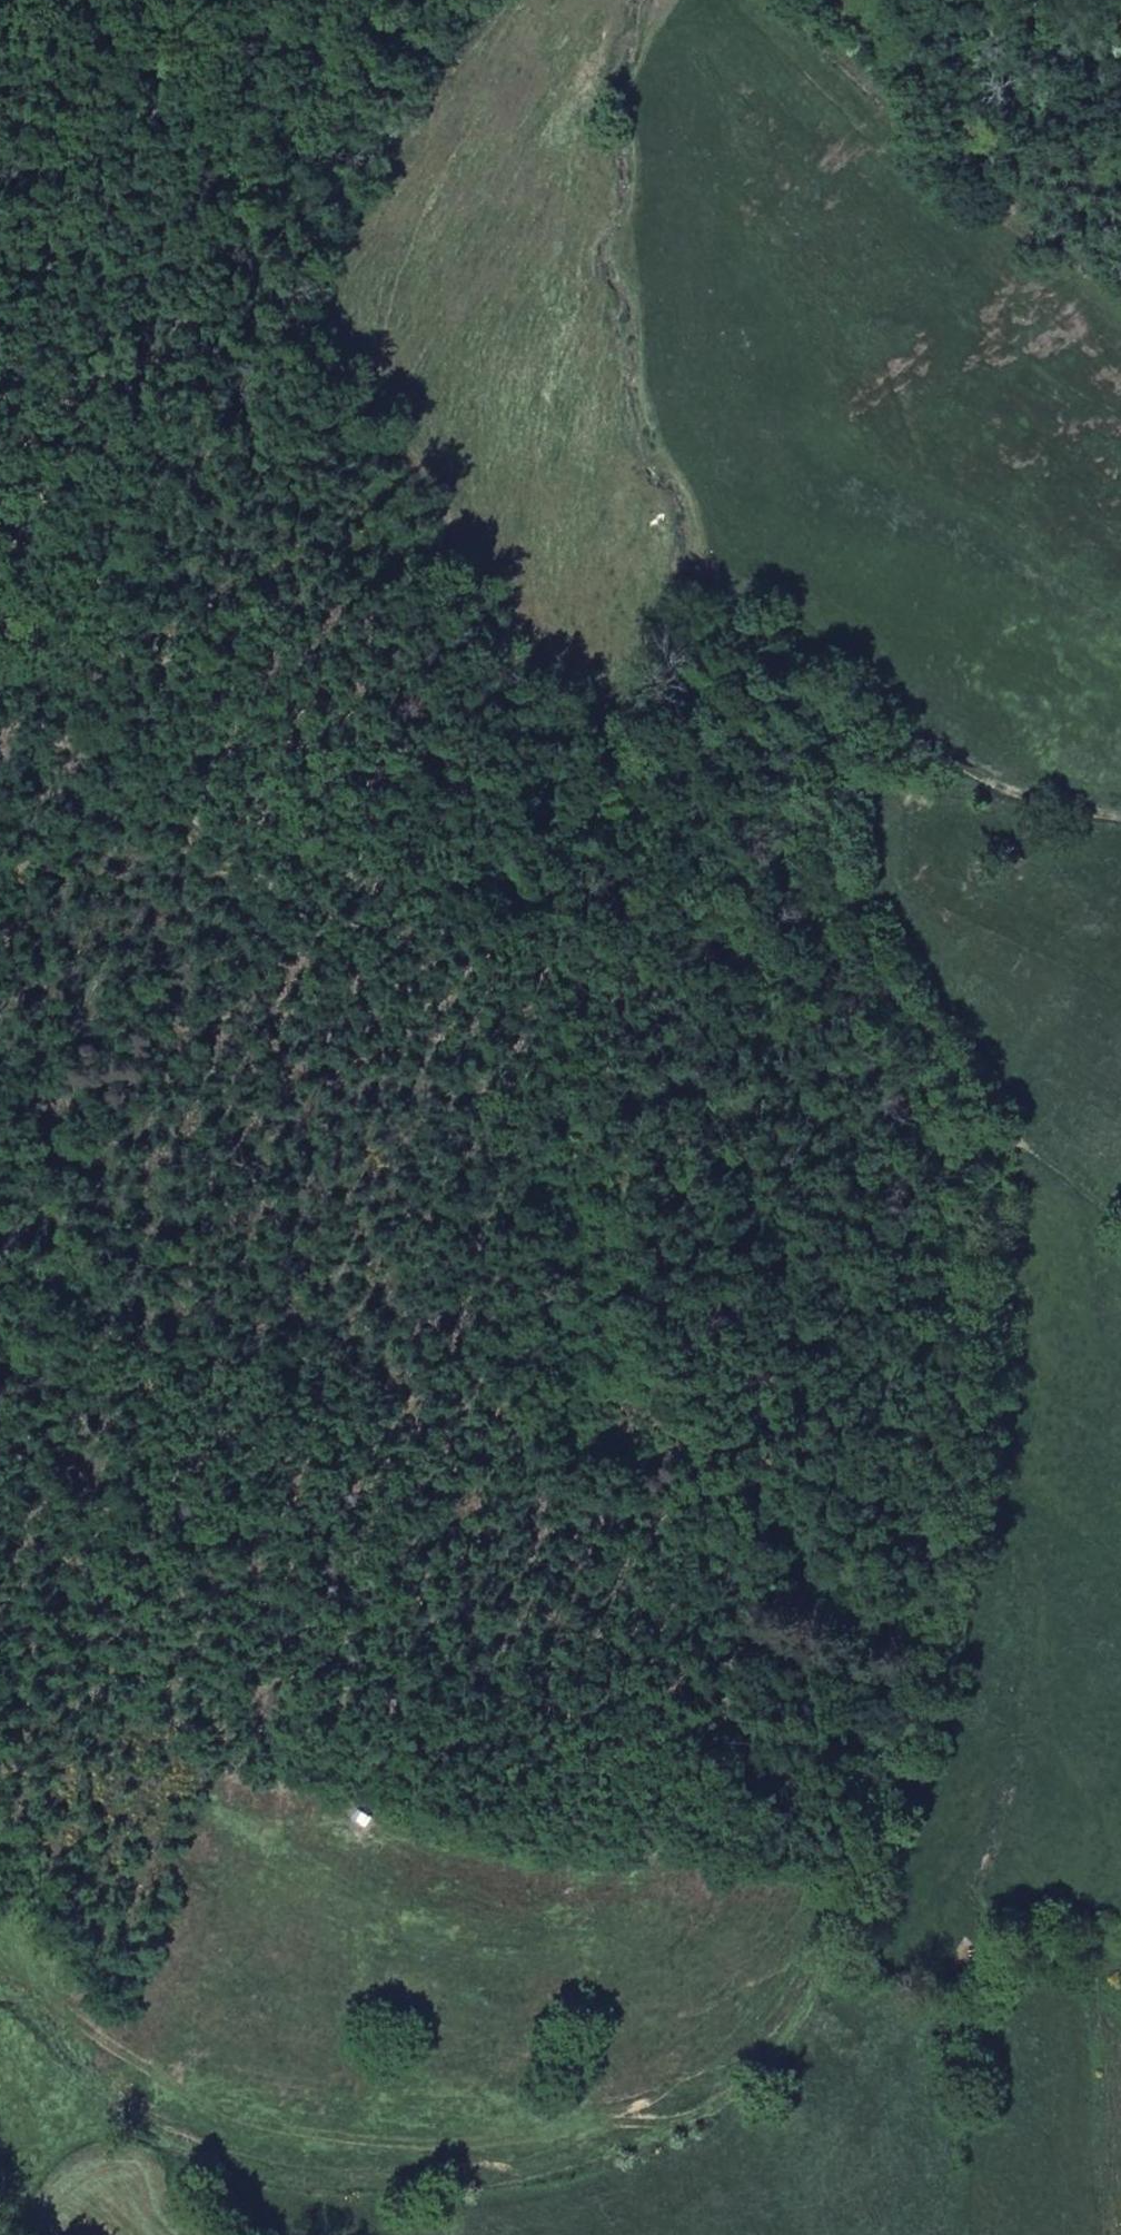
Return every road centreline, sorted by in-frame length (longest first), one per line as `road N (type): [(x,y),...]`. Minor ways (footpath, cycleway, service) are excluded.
road 1 (track): [(890,0),(993,165),(1049,231),(1120,280)]
road 2 (track): [(33,2233),(62,2184),(142,2129),(234,2093)]

